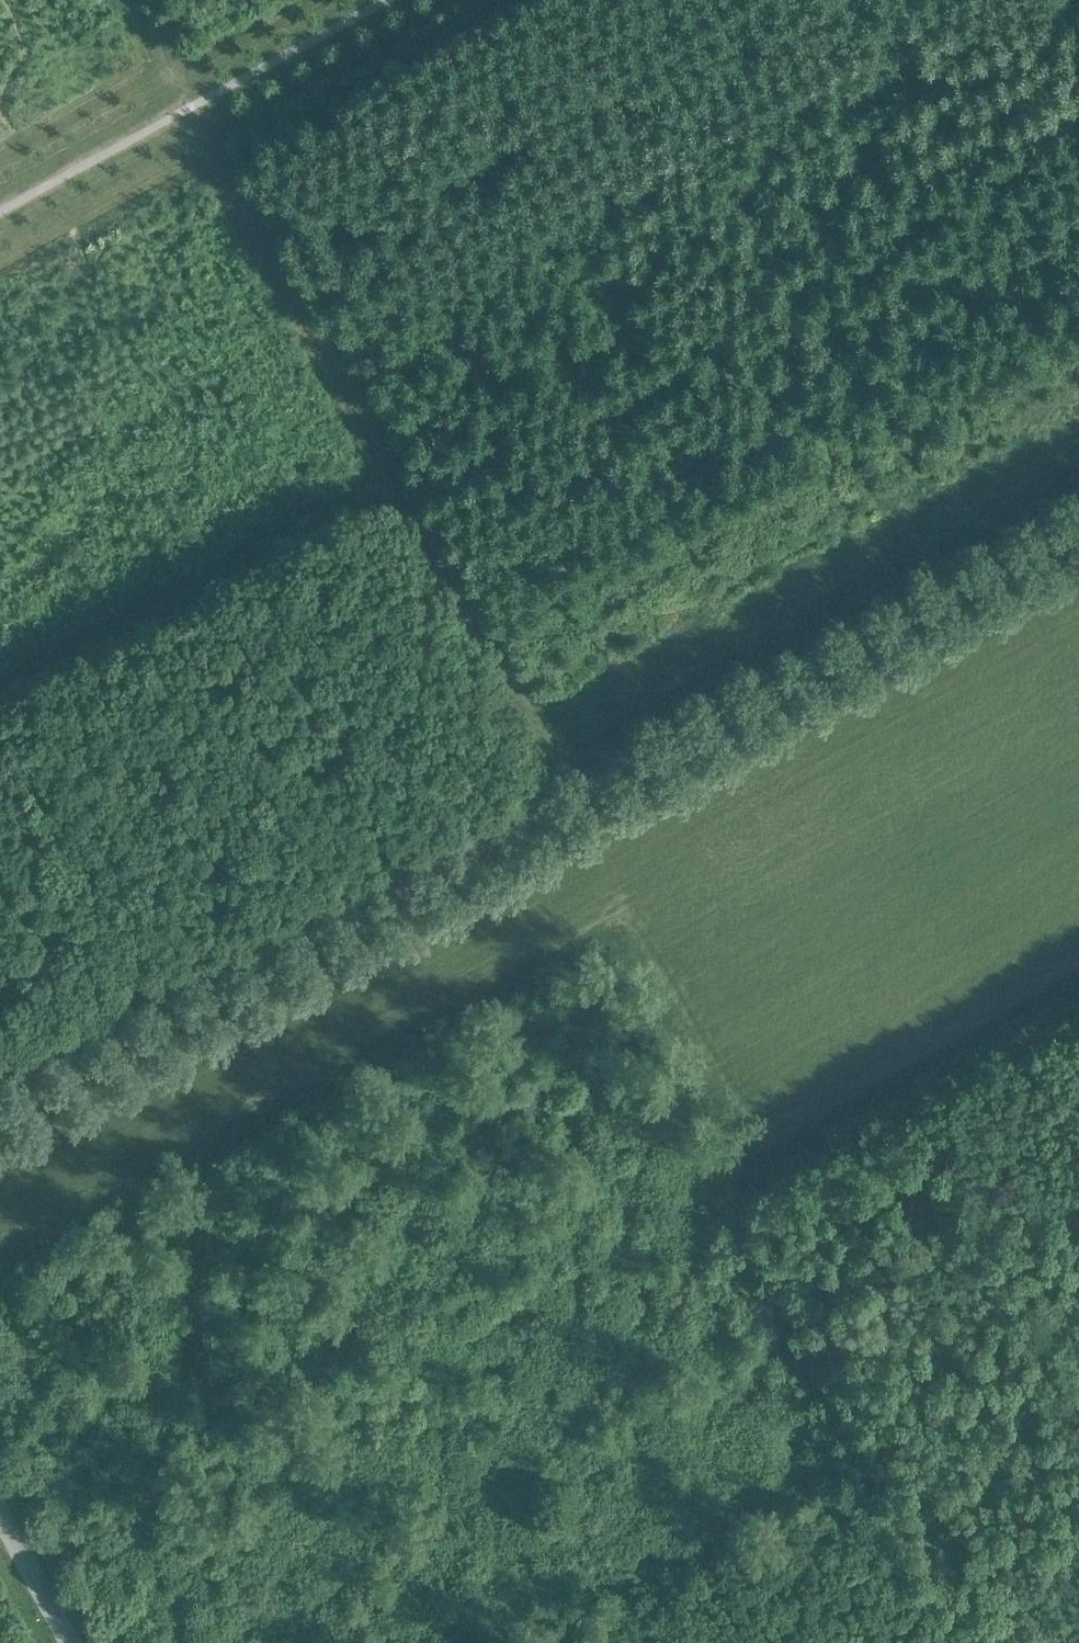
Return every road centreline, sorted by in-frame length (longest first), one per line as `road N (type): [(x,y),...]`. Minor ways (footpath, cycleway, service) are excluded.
road 1 (track): [(0,679),(392,477),(127,0)]
road 2 (unclassified): [(72,1642),(0,1510)]

